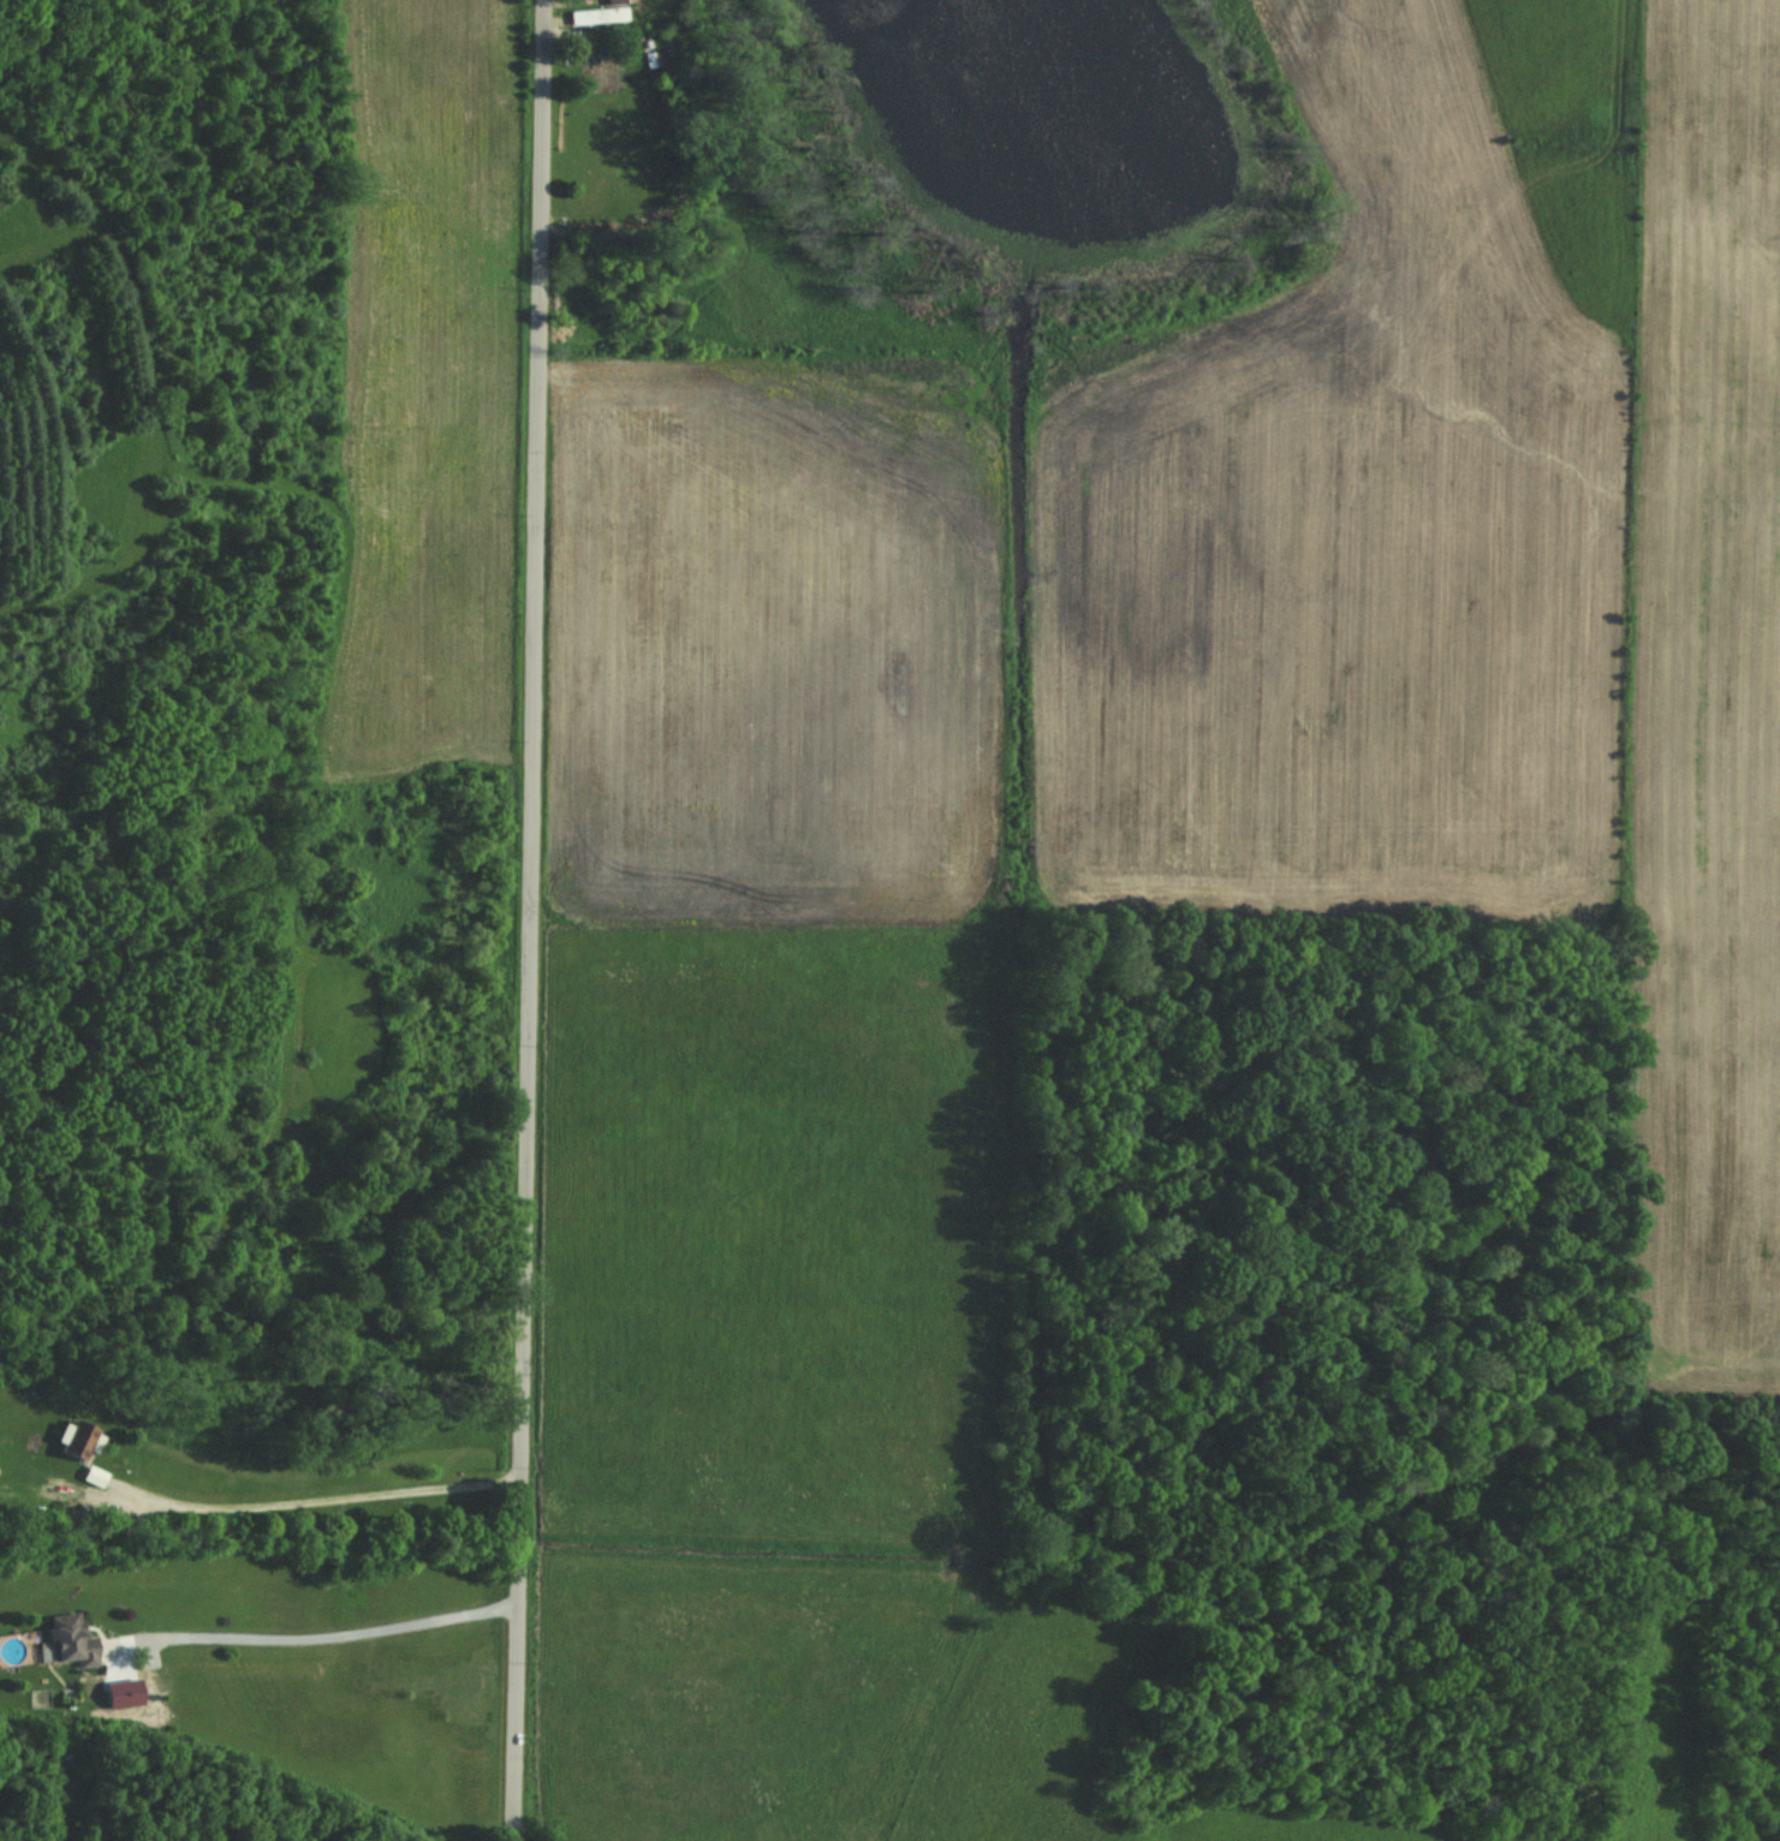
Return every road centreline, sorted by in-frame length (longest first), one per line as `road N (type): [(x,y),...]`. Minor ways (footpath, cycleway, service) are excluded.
road 1 (residential): [(516,1840),(546,0)]

